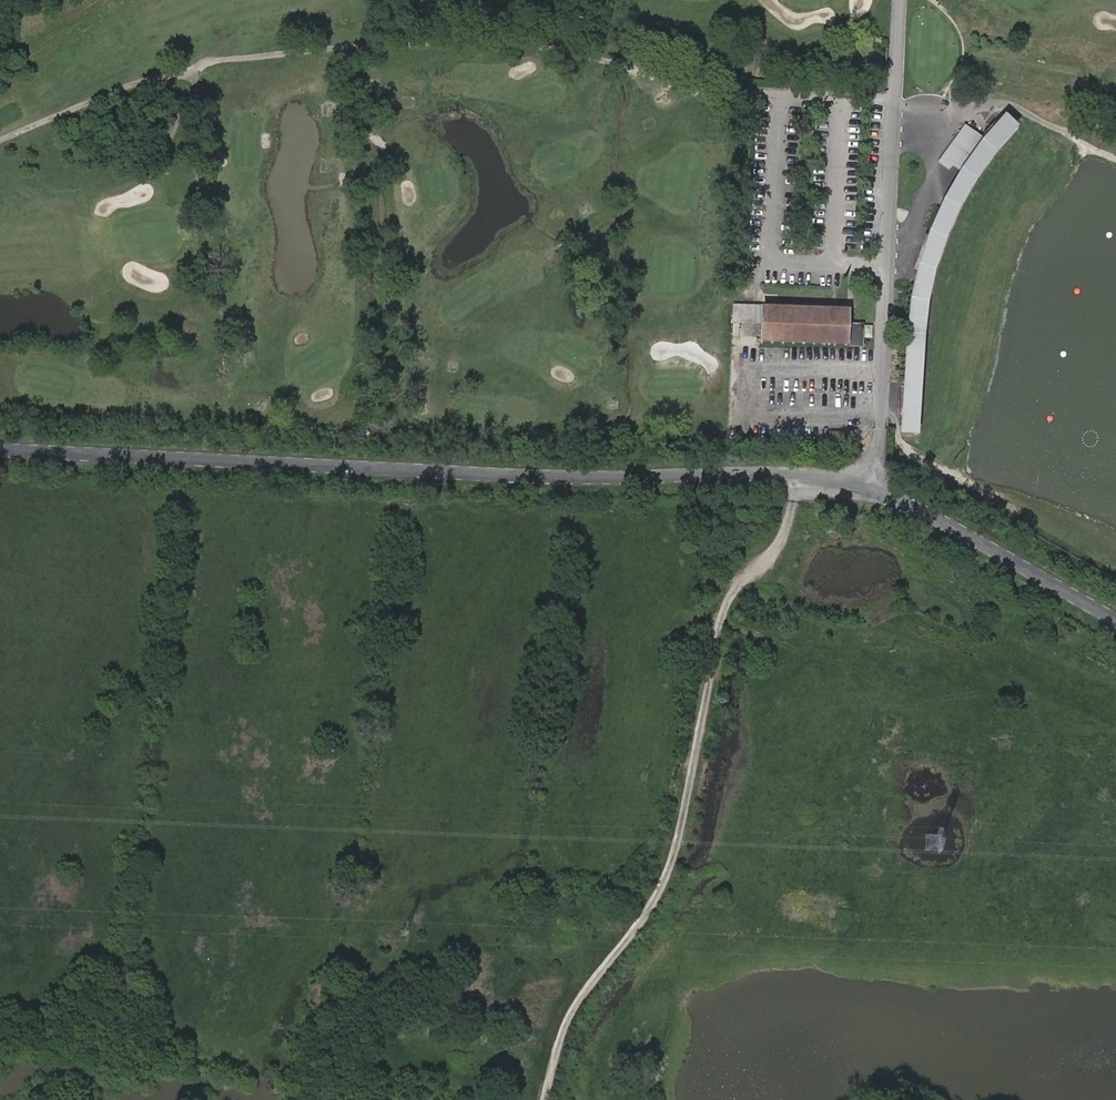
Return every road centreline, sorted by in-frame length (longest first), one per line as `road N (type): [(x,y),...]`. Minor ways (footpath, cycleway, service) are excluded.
road 1 (unclassified): [(0,451),(801,478),(904,504),(1115,620)]
road 2 (track): [(547,1099),(567,1024),(667,879),(723,616),(741,580),(784,538),(801,478)]

